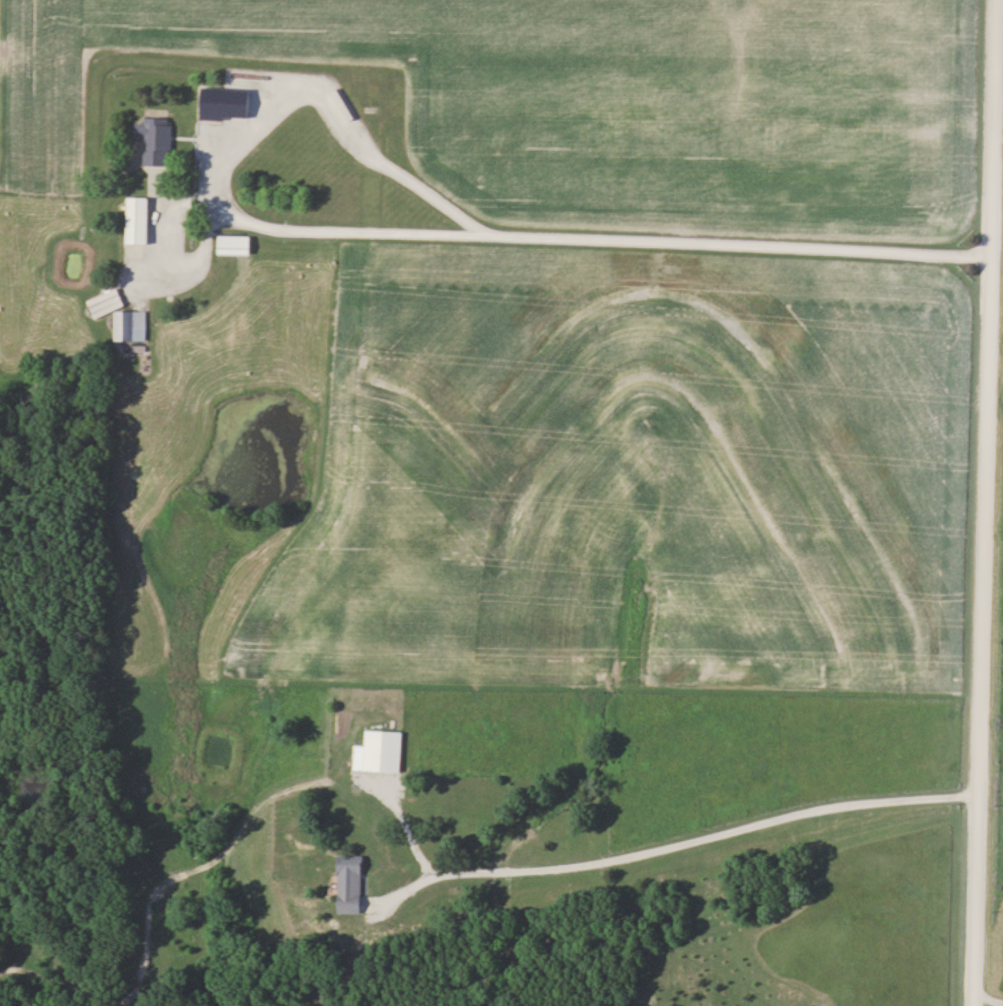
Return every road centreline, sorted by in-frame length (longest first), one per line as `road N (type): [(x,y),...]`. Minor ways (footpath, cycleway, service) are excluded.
road 1 (residential): [(972,1005),(992,0)]

